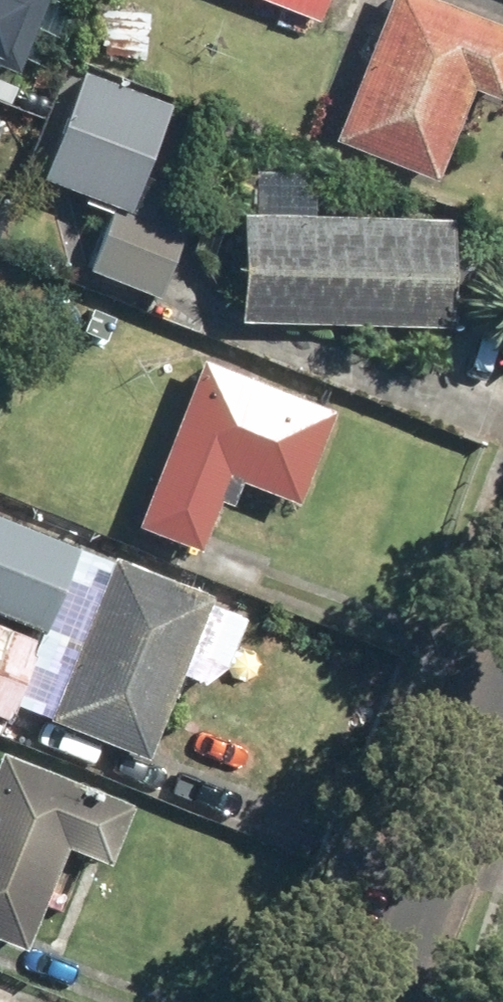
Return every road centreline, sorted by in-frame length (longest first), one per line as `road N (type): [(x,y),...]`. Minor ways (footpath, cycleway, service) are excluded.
road 1 (residential): [(376,1001),(502,687)]

